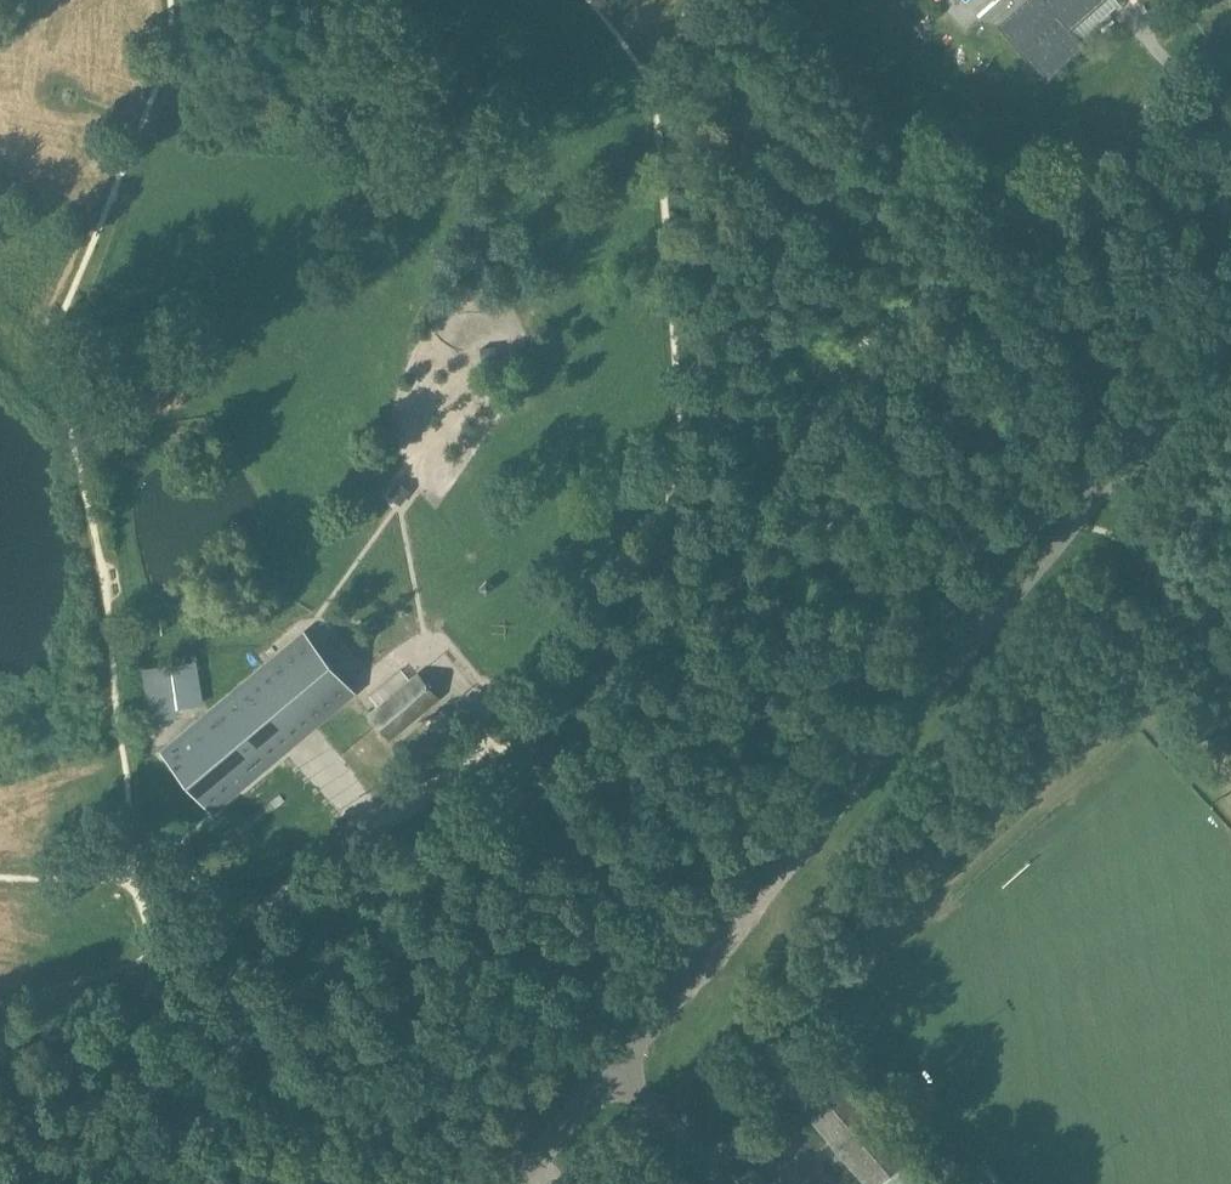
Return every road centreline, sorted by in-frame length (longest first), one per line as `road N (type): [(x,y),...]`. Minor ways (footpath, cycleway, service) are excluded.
road 1 (unclassified): [(501,1183),(785,881),(1230,336)]

